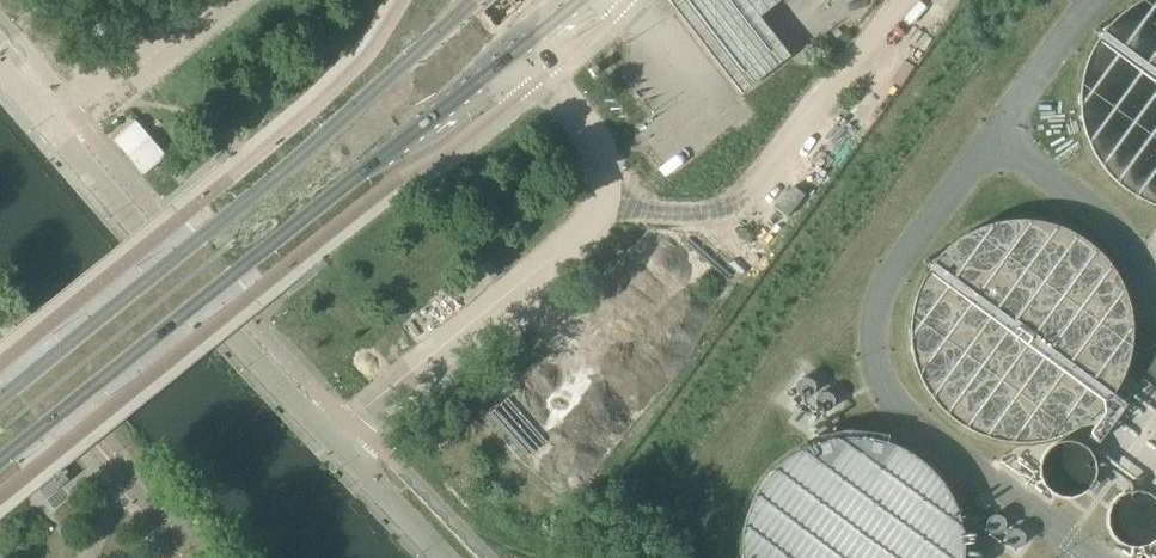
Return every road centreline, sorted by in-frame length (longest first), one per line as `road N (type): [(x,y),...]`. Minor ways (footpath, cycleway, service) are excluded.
road 1 (secondary): [(0,463),(517,47)]
road 2 (secondary): [(479,0),(0,396)]
road 3 (unclassified): [(330,439),(588,222),(601,191),(601,159),(589,129),(517,47)]
road 4 (unclassified): [(330,439),(46,117)]
road 5 (unclassified): [(46,117),(194,0)]
road 6 (unclassified): [(445,557),(330,439)]

